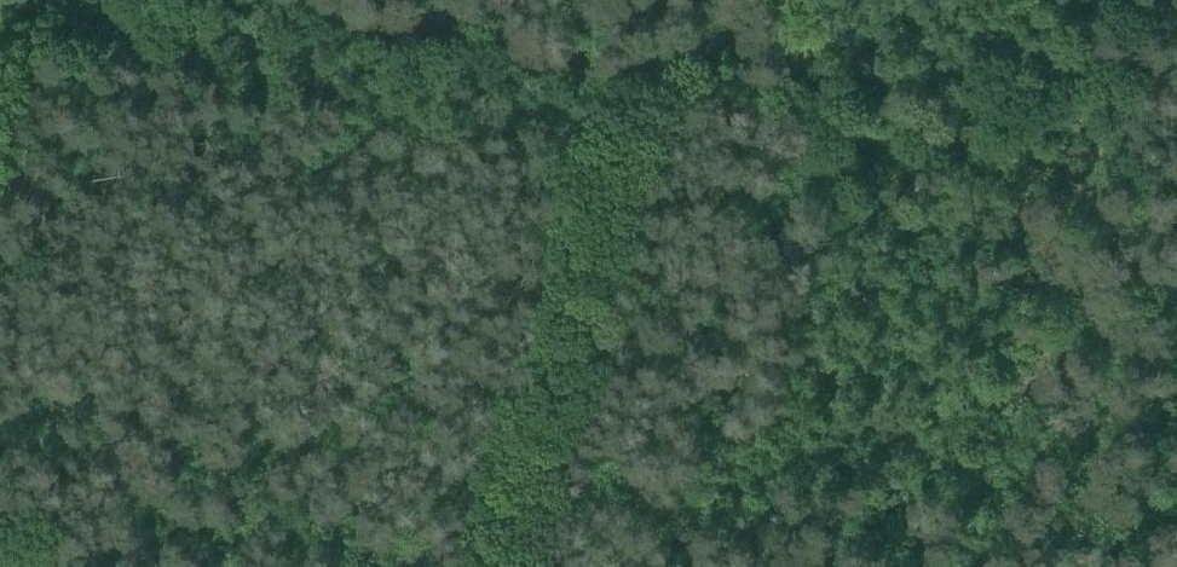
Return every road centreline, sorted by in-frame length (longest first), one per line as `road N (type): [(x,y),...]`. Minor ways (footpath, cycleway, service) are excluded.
road 1 (track): [(1176,191),(669,91)]
road 2 (track): [(523,566),(669,91)]
road 3 (track): [(669,91),(265,0)]

